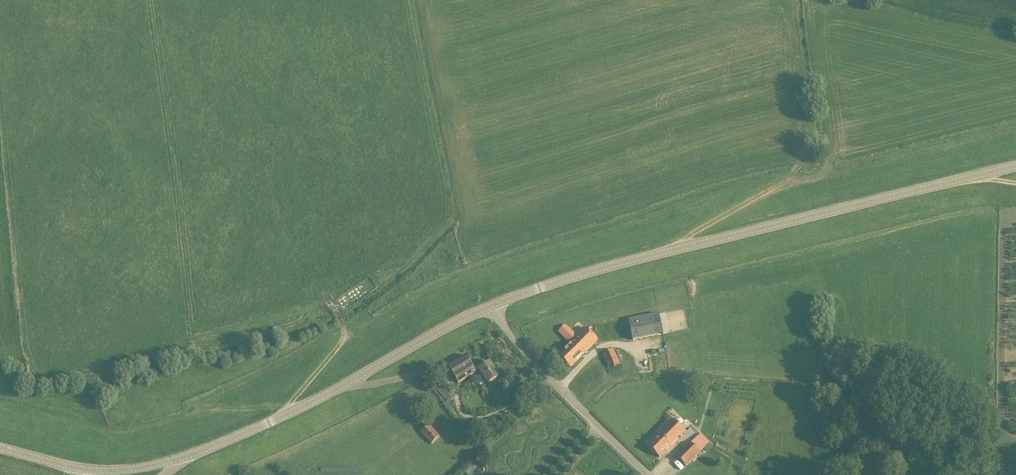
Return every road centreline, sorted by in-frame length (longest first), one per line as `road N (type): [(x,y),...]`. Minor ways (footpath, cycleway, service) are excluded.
road 1 (tertiary): [(487,310),(567,280),(1015,168)]
road 2 (tertiary): [(187,456),(322,399),(487,310)]
road 3 (unclassified): [(648,474),(487,310)]
road 4 (track): [(338,310),(345,343),(286,416)]

